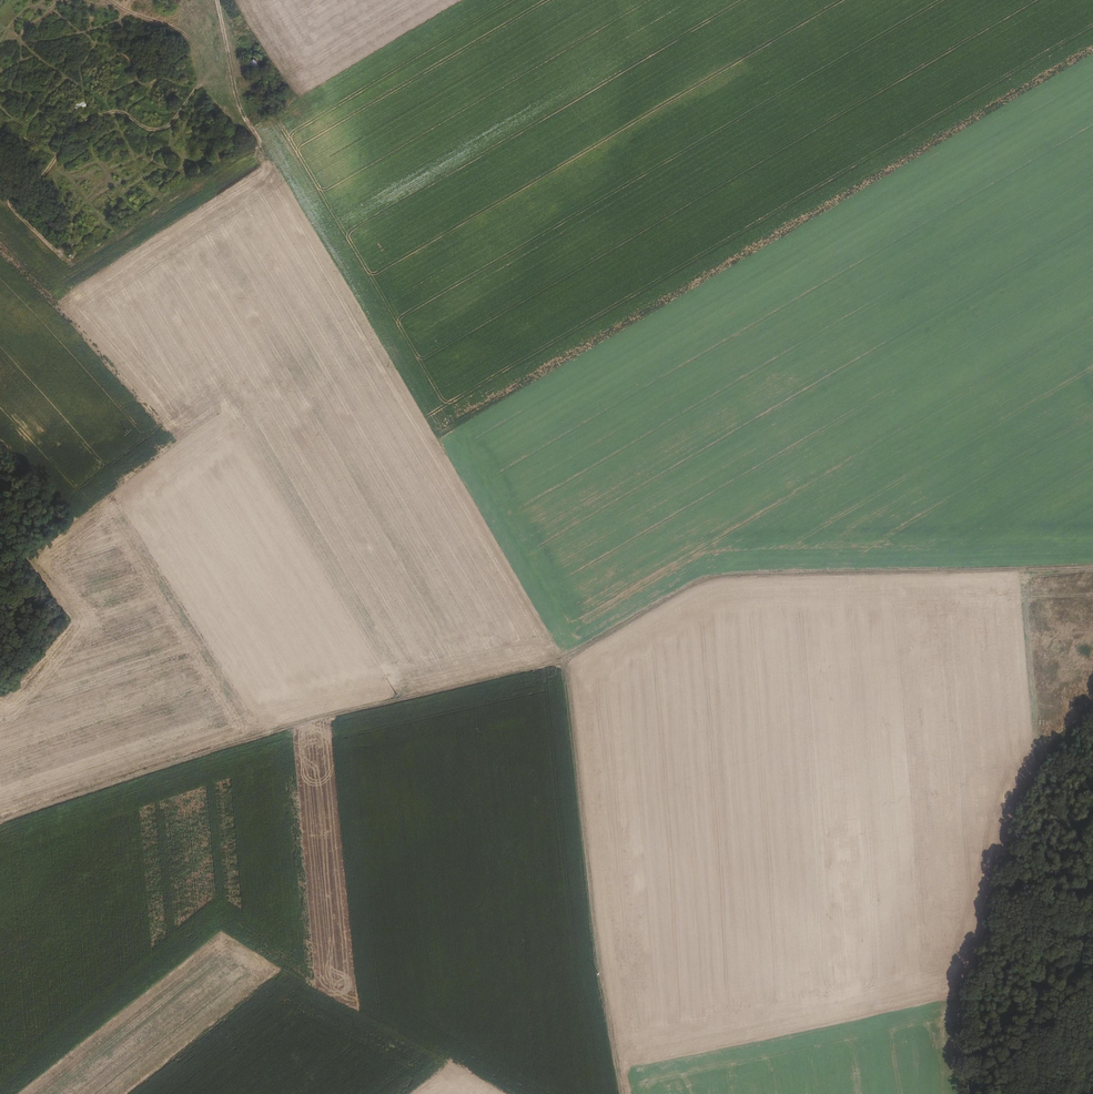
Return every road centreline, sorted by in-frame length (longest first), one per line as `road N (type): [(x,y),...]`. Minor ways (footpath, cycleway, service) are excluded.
road 1 (track): [(0,821),(335,712),(566,660),(664,600),(725,574),(1092,570)]
road 2 (track): [(566,660),(597,958),(623,1093)]
road 3 (track): [(225,37),(171,123),(153,131),(110,111),(68,133),(42,176)]
road 4 (track): [(217,0),(238,101),(264,158)]

